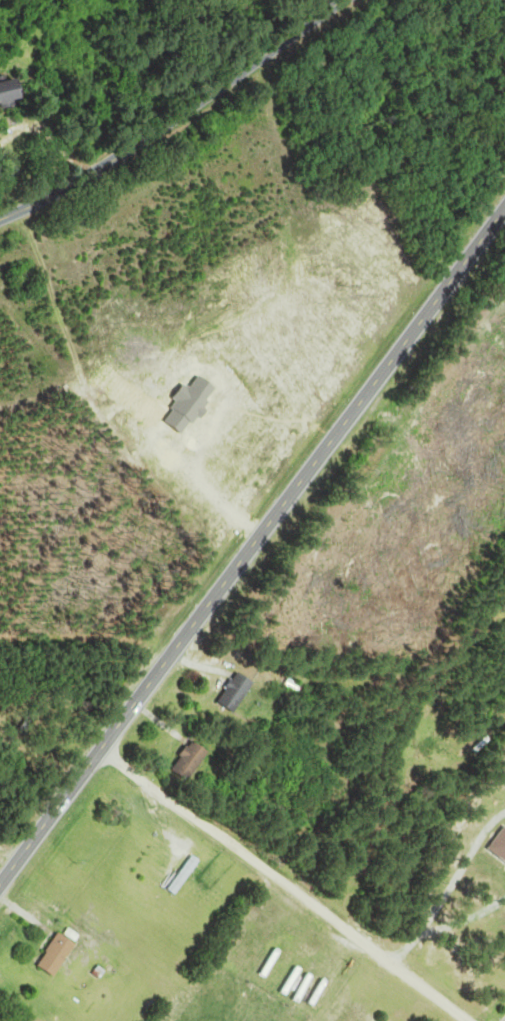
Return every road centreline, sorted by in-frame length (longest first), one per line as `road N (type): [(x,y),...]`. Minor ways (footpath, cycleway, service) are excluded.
road 1 (trunk): [(0,883),(504,207)]
road 2 (residential): [(100,749),(467,1020)]
road 3 (residential): [(0,218),(141,142),(340,0)]

